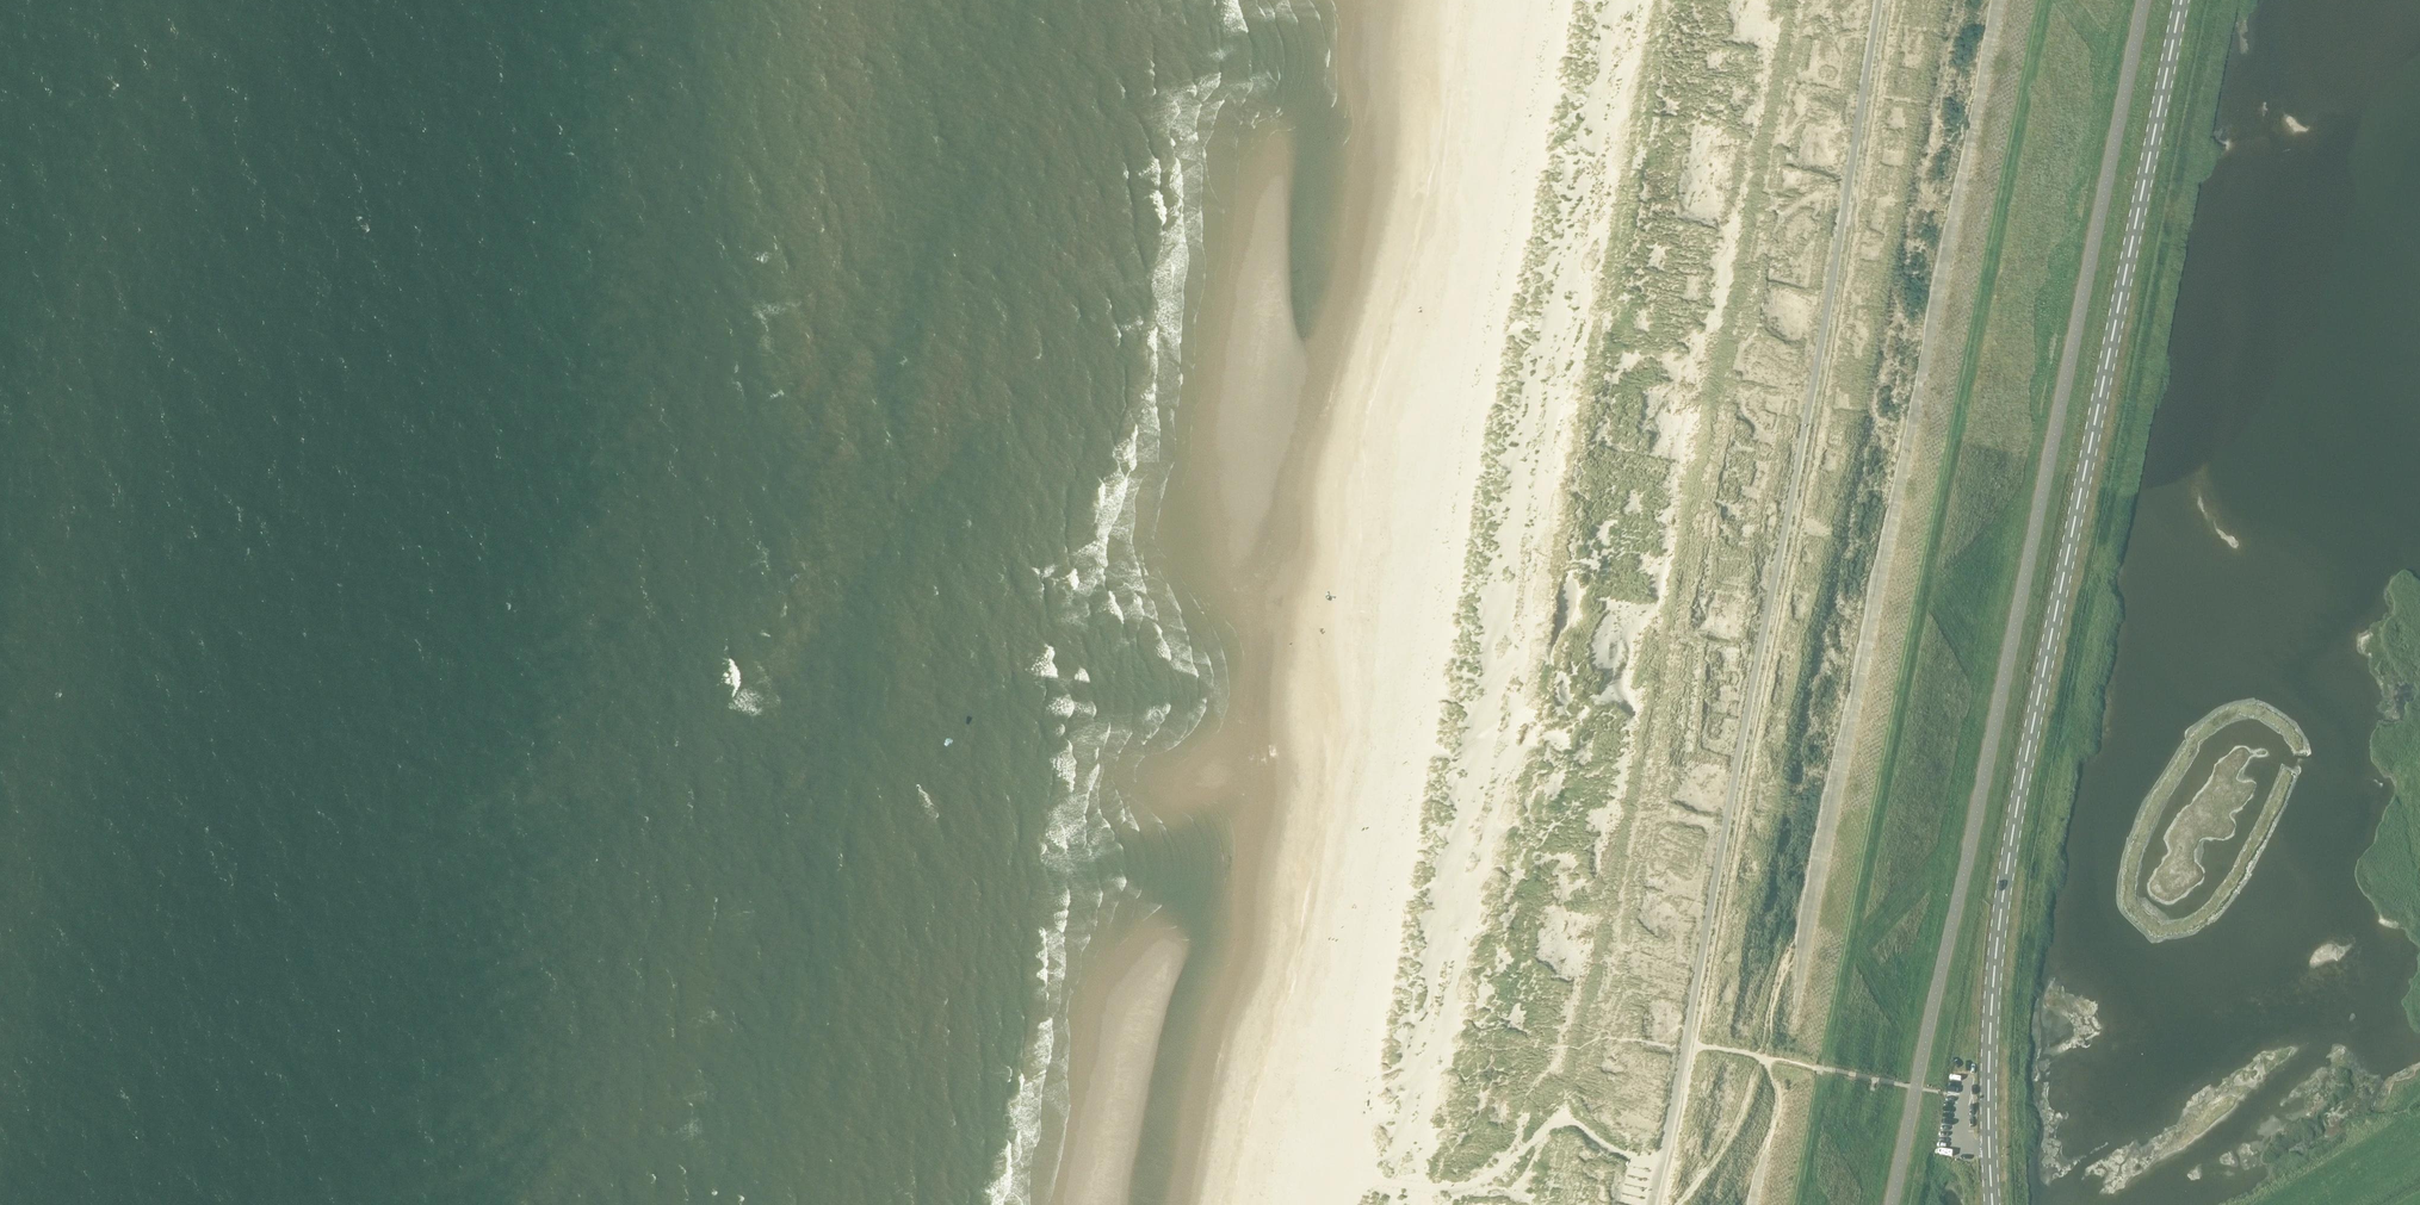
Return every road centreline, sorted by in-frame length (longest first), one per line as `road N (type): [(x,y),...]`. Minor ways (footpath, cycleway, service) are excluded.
road 1 (tertiary): [(1992,1204),(1990,1022),(2011,839),(2180,0)]

